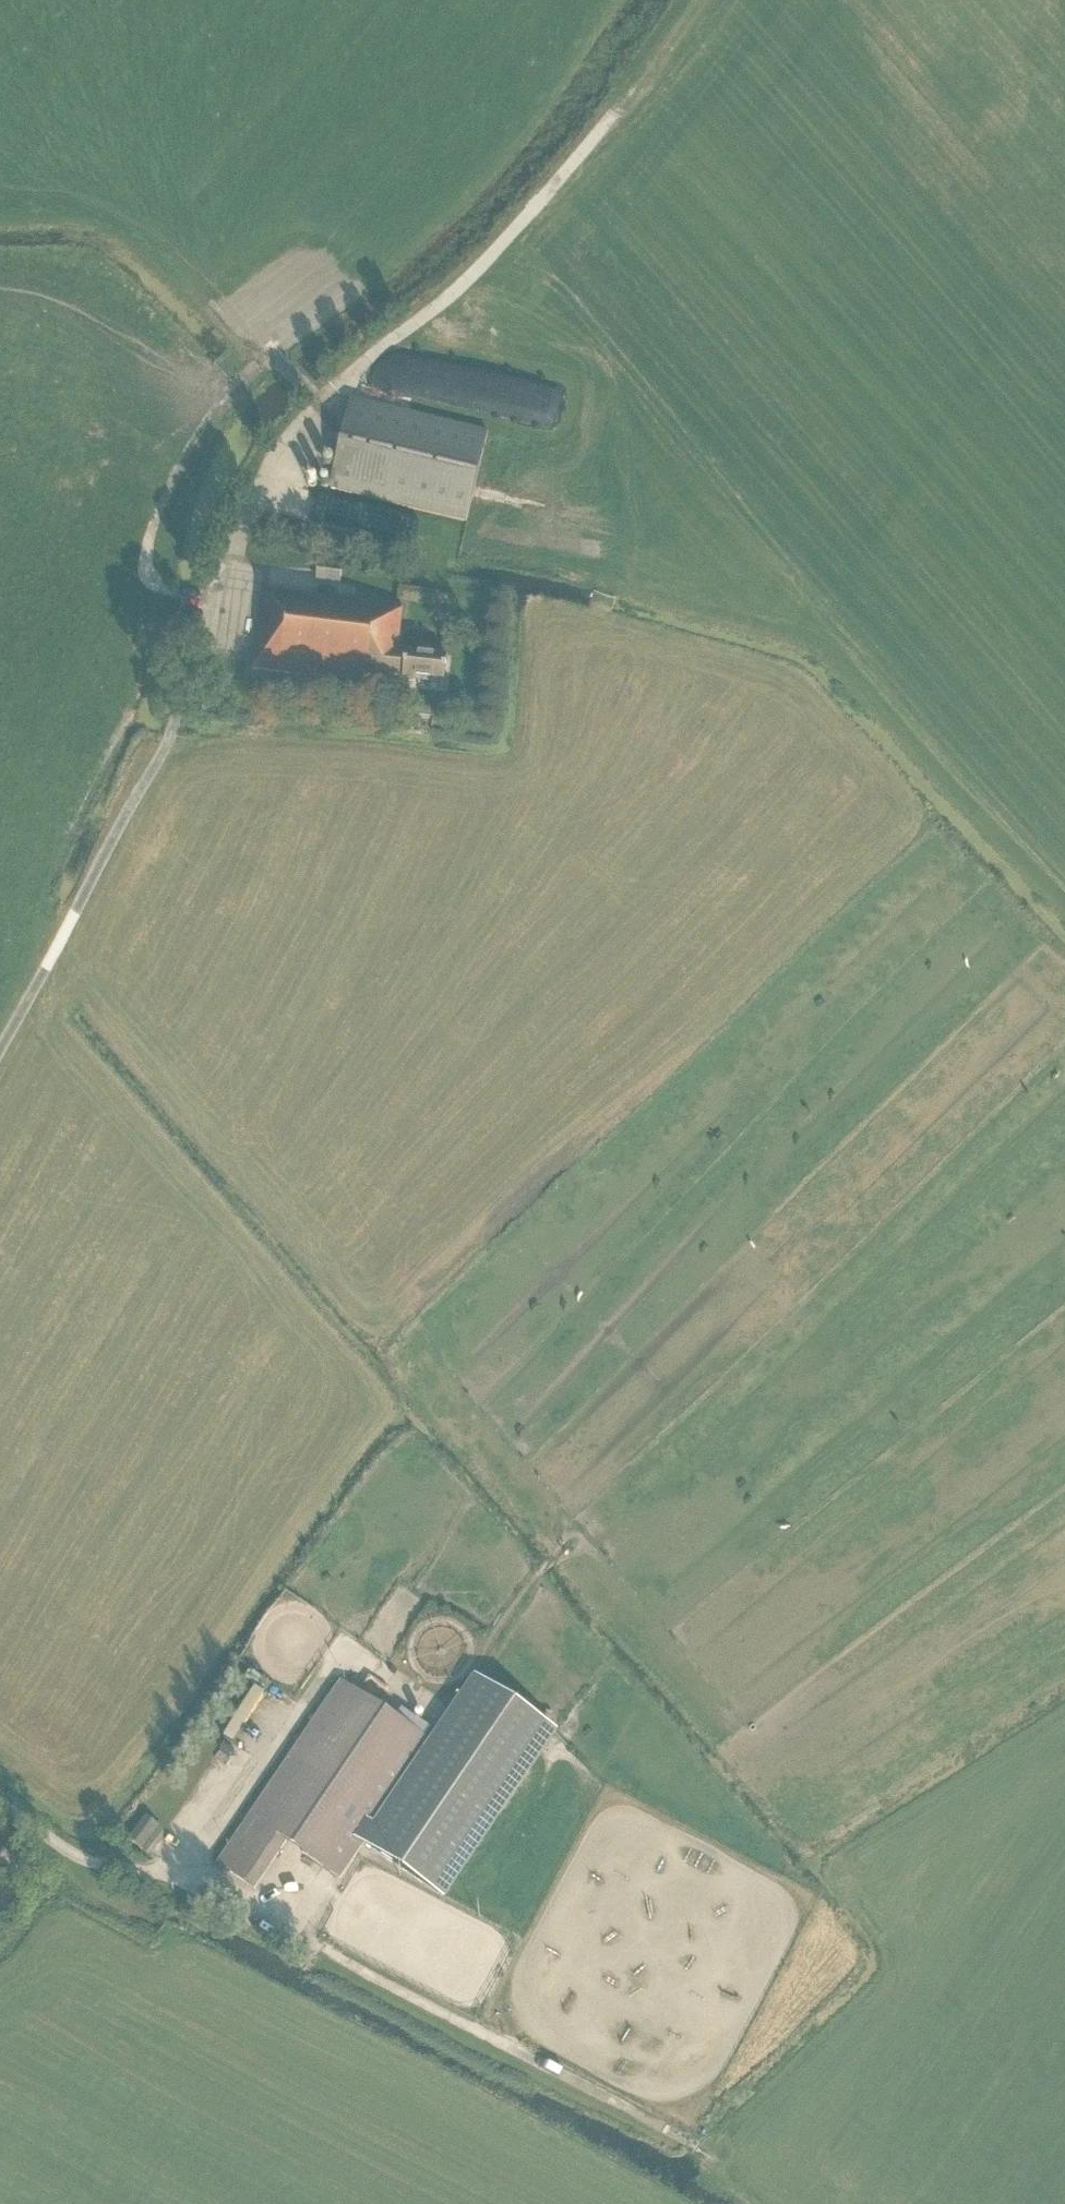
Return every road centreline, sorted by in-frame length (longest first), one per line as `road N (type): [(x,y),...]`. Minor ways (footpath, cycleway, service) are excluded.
road 1 (unclassified): [(0,1800),(81,1857),(143,1872)]

